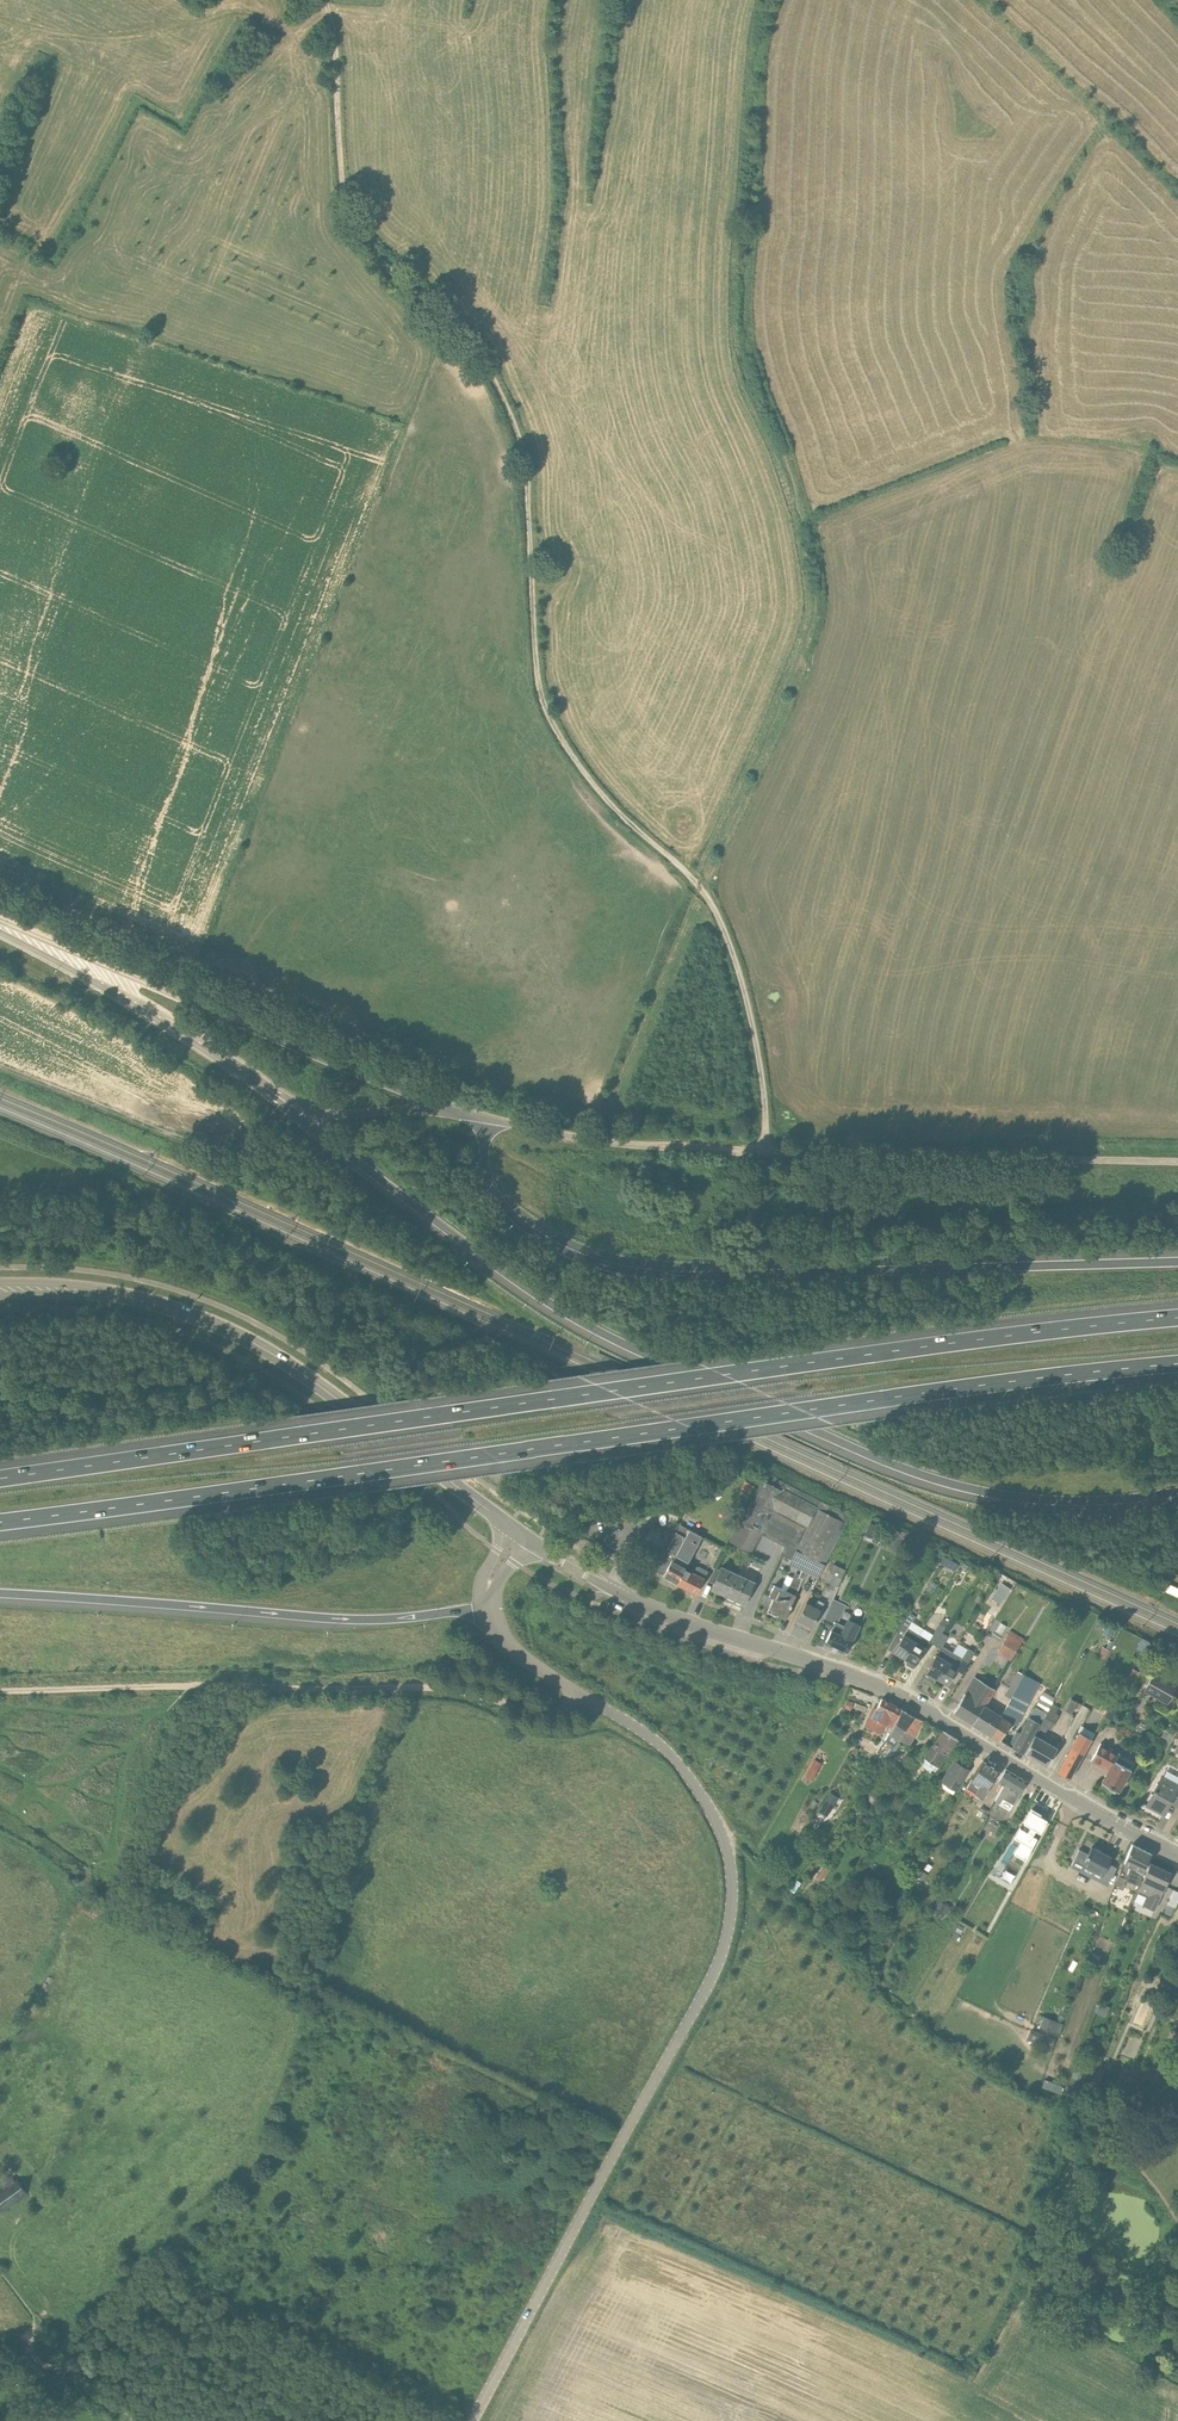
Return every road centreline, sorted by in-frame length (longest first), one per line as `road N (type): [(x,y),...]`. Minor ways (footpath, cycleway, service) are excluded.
road 1 (motorway): [(1177,1317),(981,1337),(0,1477)]
road 2 (motorway): [(0,1524),(1177,1366)]
road 3 (track): [(765,1153),(754,1025),(720,922),(697,883),(588,777),(545,708),(522,445),(485,370),(376,262),(348,222),(338,152)]
road 4 (unclassified): [(472,2420),(708,1985),(725,1939),(731,1887),(721,1834),(673,1757),(519,1655),(488,1606)]
road 5 (motorway): [(301,1115),(548,1302),(817,1436),(994,1494),(1073,1502),(1177,1493)]
road 6 (motorway): [(1177,1263),(696,1277),(604,1267),(544,1242),(504,1204),(485,1161),(484,1117)]
road 7 (tertiary): [(1177,1855),(889,1690),(670,1616),(531,1544)]
road 8 (unclassified): [(1177,1162),(647,1146),(484,1117)]
road 9 (tertiary): [(508,1528),(310,1378),(222,1328),(112,1293),(0,1289)]
road 10 (motorway): [(0,1593),(371,1619),(488,1606)]
road 11 (track): [(482,1695),(432,1687),(0,1691)]
road 12 (tertiary): [(484,1117),(78,959)]
road 13 (track): [(285,1104),(246,1134),(196,1142),(0,1064)]
road 14 (tertiary): [(78,959),(301,1115)]
road 15 (unclassified): [(301,1115),(484,1117)]
road 16 (unclassified): [(338,152),(324,0)]

